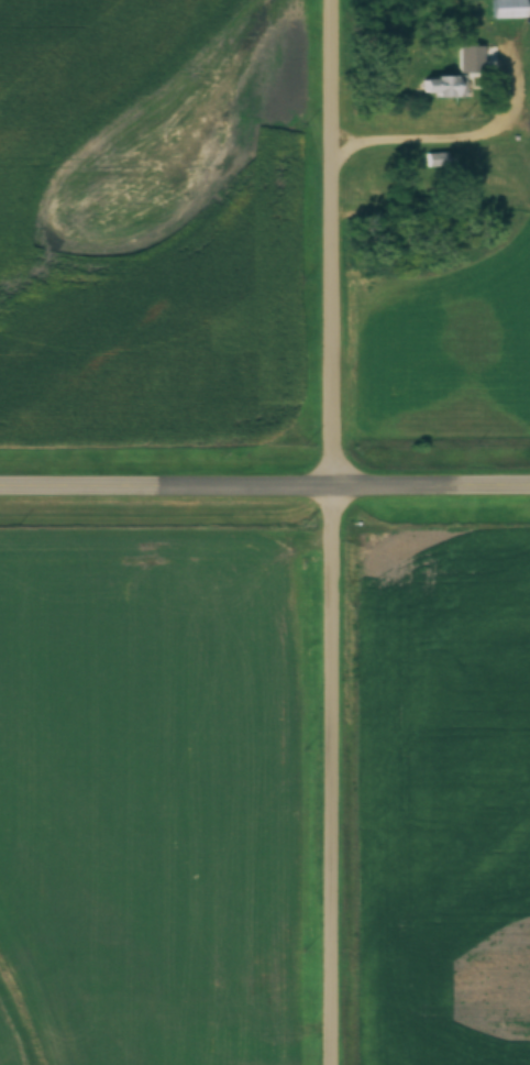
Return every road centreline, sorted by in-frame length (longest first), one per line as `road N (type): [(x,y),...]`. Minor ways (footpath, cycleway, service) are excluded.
road 1 (residential): [(336,1064),(338,0)]
road 2 (tertiary): [(0,486),(529,486)]

